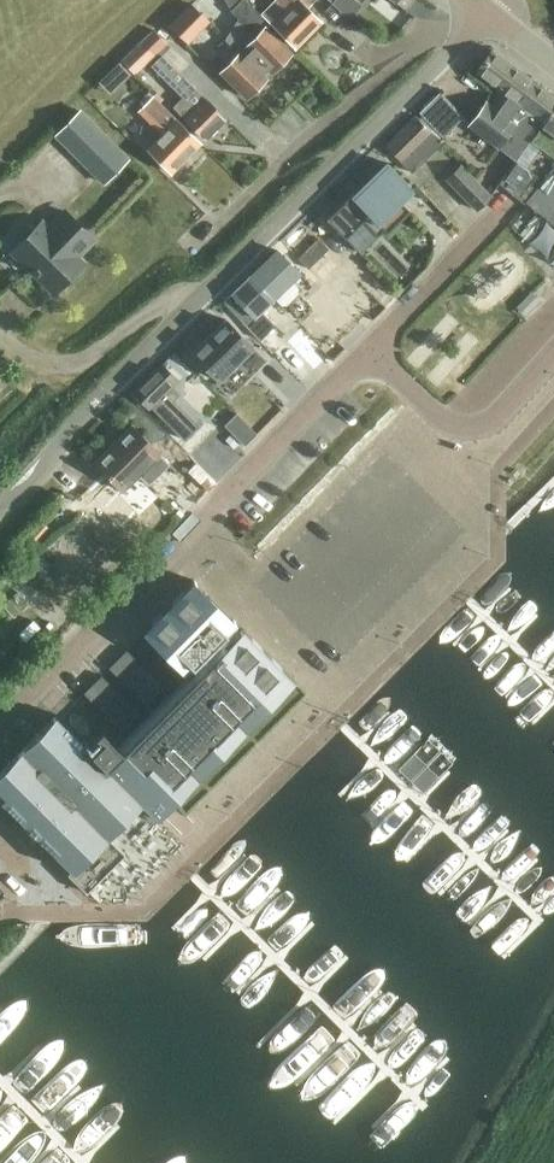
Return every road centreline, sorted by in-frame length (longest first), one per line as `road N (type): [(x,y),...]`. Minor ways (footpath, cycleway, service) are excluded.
road 1 (residential): [(0,508),(32,481),(85,411),(433,62),(494,17)]
road 2 (residential): [(368,349),(0,725)]
road 3 (residential): [(190,250),(313,127),(433,36),(494,17)]
road 4 (residential): [(553,353),(498,418),(462,427),(444,422),(368,349)]
road 5 (residential): [(368,349),(513,199)]

